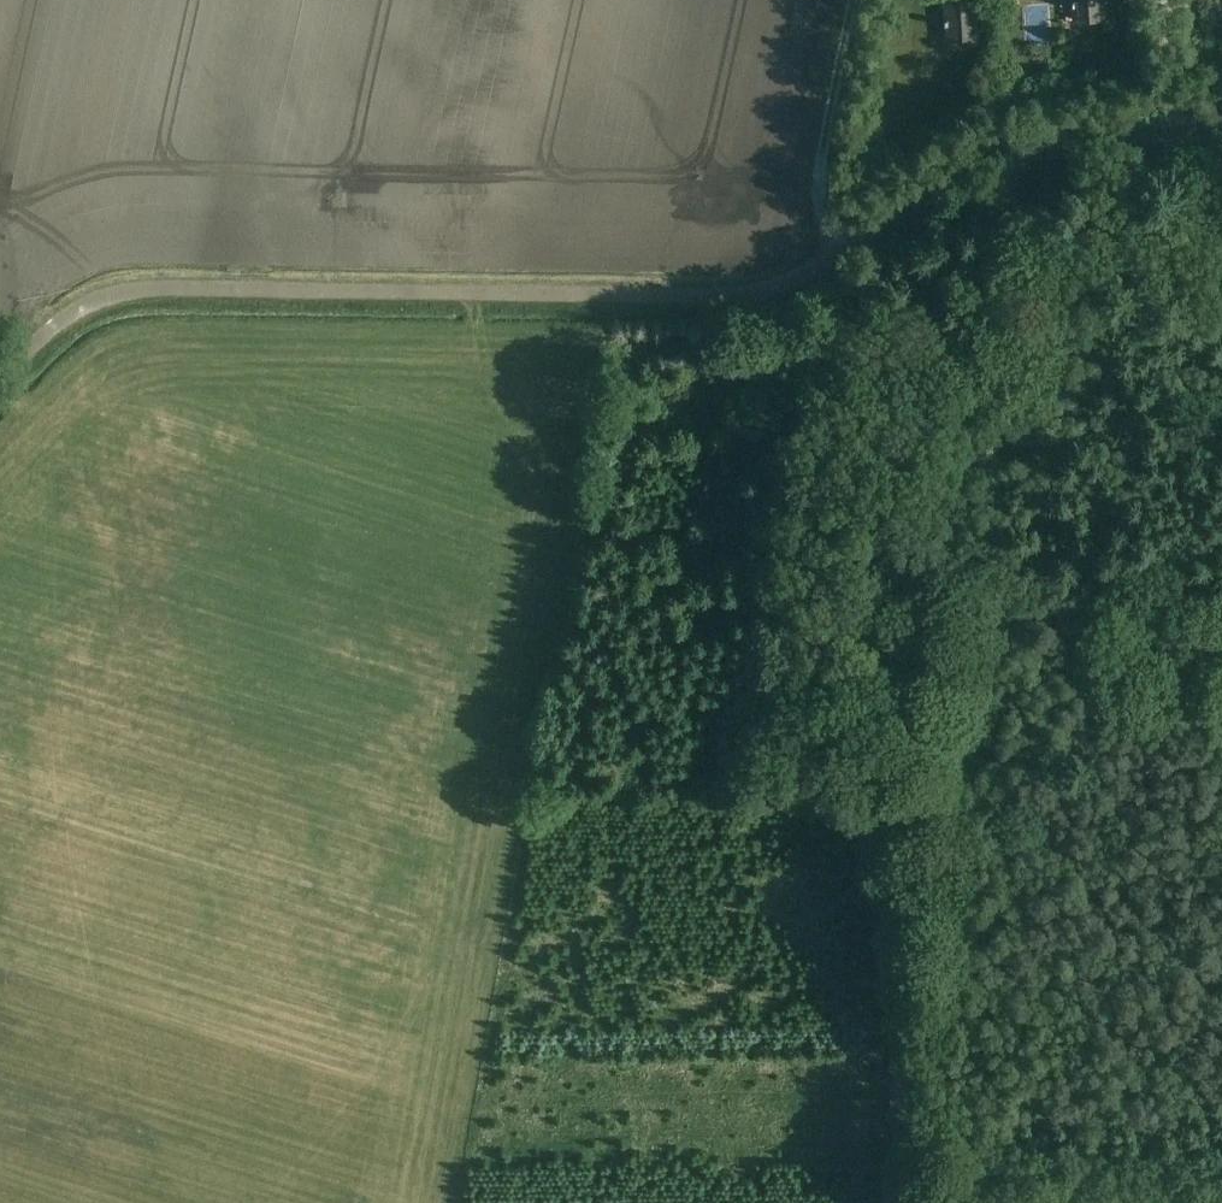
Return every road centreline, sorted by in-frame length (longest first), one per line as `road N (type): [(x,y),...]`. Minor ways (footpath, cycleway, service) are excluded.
road 1 (unclassified): [(1013,150),(768,289),(682,297),(135,290),(99,298),(52,325),(0,377)]
road 2 (track): [(1013,150),(903,822),(912,1202)]
road 3 (track): [(843,248),(823,204),(824,148),(857,0)]
road 4 (unclassified): [(1013,150),(1221,127)]
road 5 (track): [(1172,131),(1161,0)]

